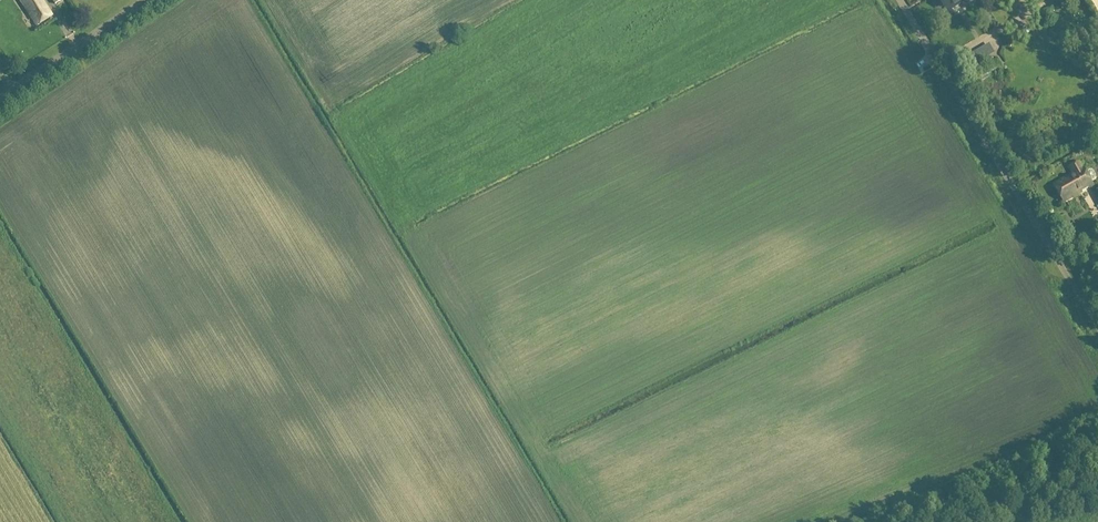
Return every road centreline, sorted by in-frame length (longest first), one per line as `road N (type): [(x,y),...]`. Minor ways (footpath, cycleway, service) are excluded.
road 1 (unclassified): [(1097,337),(894,0)]
road 2 (unclassified): [(0,97),(144,0)]

